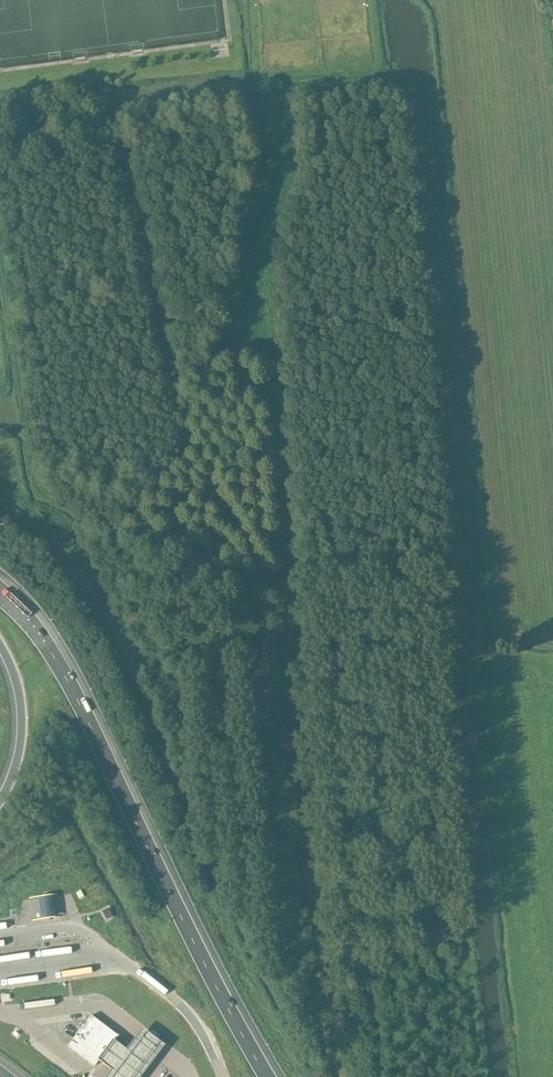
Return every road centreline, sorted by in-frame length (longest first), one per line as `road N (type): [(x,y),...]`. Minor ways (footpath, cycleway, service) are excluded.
road 1 (track): [(343,1076),(328,1037),(291,606),(222,498),(186,419),(119,128),(97,115),(0,134)]
road 2 (motorway): [(267,1076),(72,688),(0,591)]
road 3 (track): [(277,586),(215,557),(178,528),(187,497),(222,498)]
road 4 (motorway): [(0,645),(22,711),(21,747),(0,800)]

